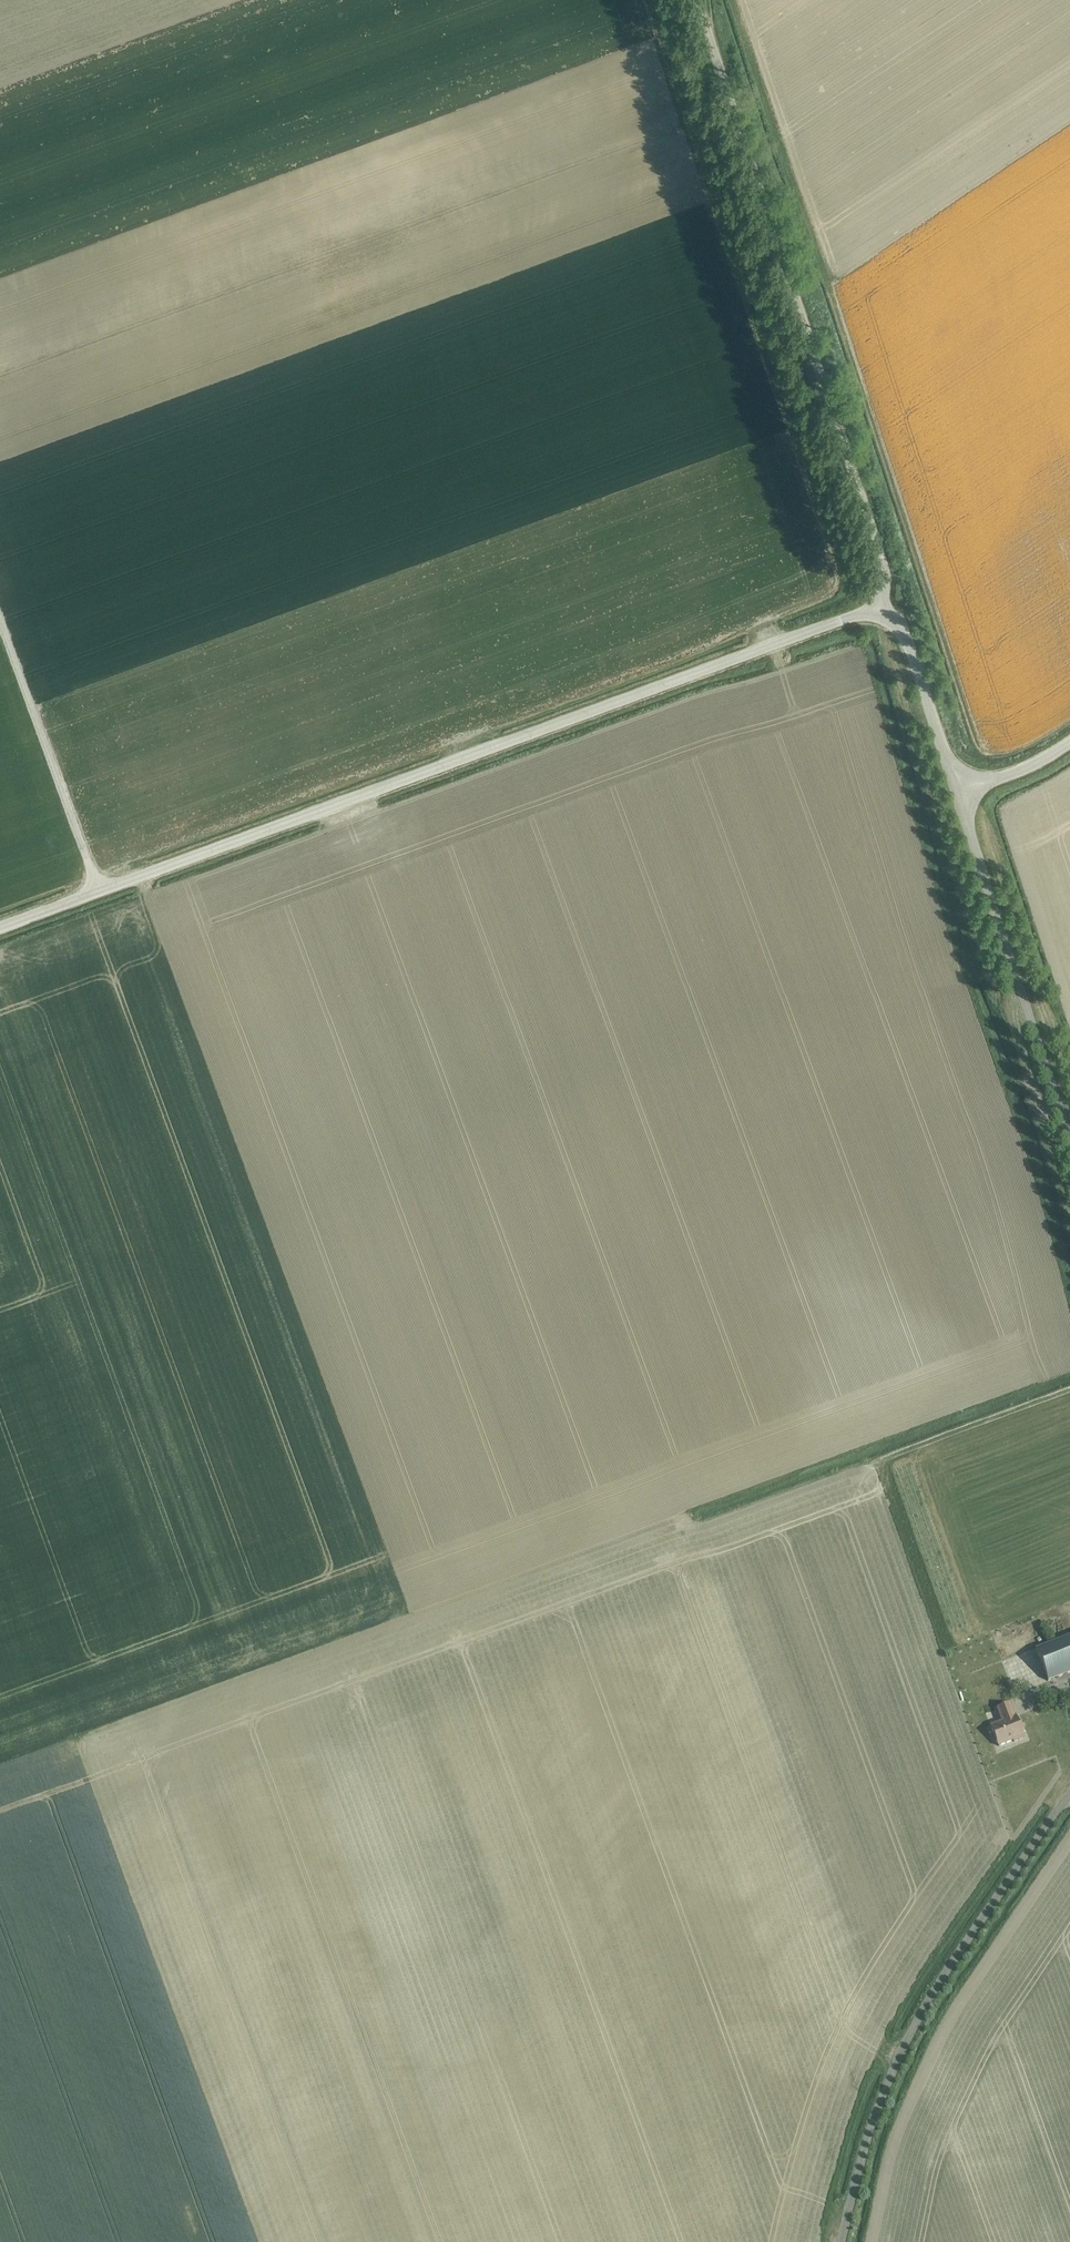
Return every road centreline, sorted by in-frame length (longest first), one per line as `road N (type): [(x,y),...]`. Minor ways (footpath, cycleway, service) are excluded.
road 1 (tertiary): [(0,926),(884,608)]
road 2 (unclassified): [(884,608),(882,558),(697,0)]
road 3 (track): [(842,2241),(866,2147),(909,2036),(1069,1795)]
road 4 (tertiary): [(1069,1142),(959,792)]
road 5 (tertiary): [(959,792),(901,630),(884,608)]
road 6 (tertiary): [(1069,742),(959,792)]

